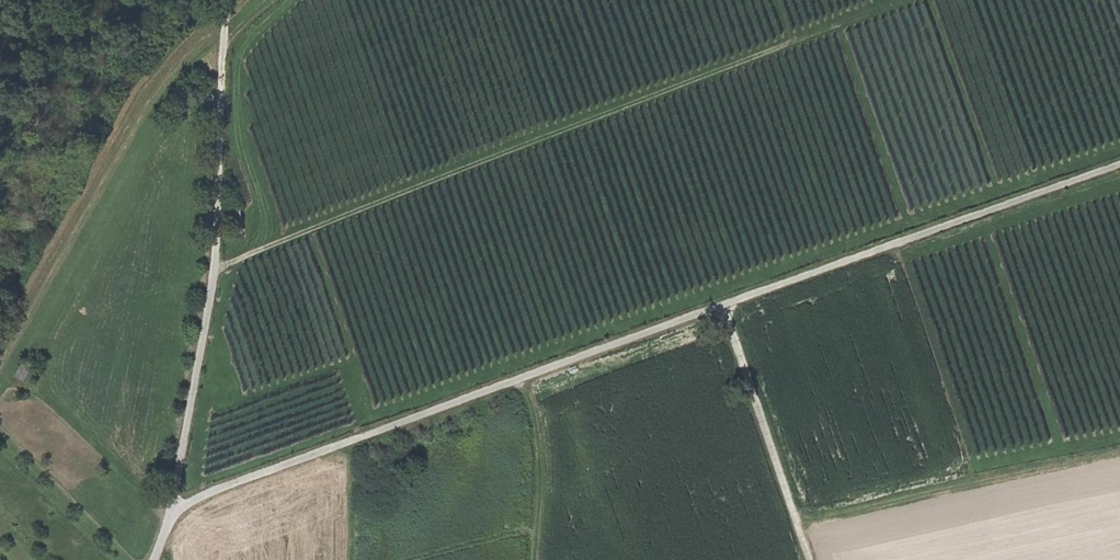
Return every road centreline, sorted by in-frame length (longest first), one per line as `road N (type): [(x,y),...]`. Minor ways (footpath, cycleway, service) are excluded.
road 1 (track): [(1119,168),(178,507)]
road 2 (track): [(902,0),(218,270)]
road 3 (track): [(153,559),(178,507),(218,270),(230,11)]
road 4 (track): [(230,11),(114,168),(0,356)]
road 5 (track): [(812,559),(725,308)]

